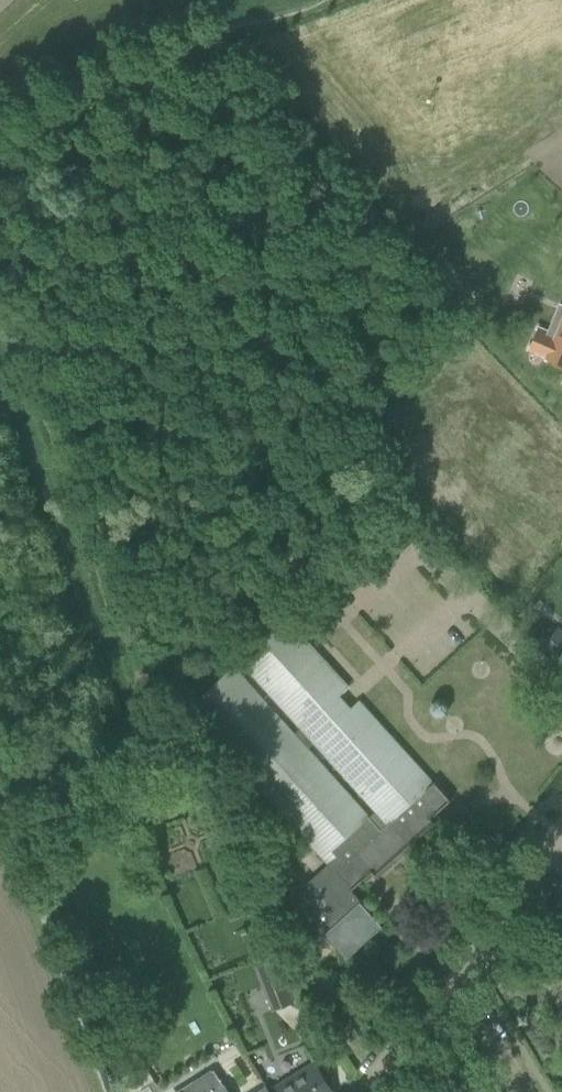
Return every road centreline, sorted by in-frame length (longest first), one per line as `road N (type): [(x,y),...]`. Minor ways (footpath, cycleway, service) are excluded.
road 1 (residential): [(453,982),(561,837)]
road 2 (residential): [(358,1091),(453,982)]
road 3 (residential): [(520,1091),(453,982)]

